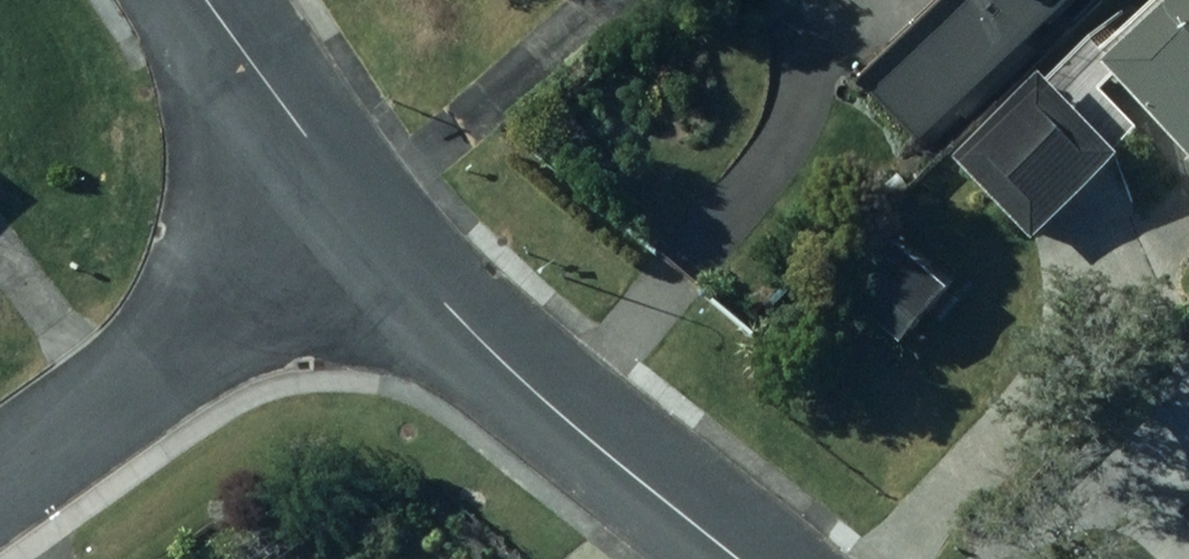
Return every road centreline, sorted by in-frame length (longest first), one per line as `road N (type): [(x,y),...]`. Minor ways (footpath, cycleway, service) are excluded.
road 1 (residential): [(740,558),(512,366),(362,219)]
road 2 (residential): [(362,219),(0,477)]
road 3 (residential): [(362,219),(207,0)]

